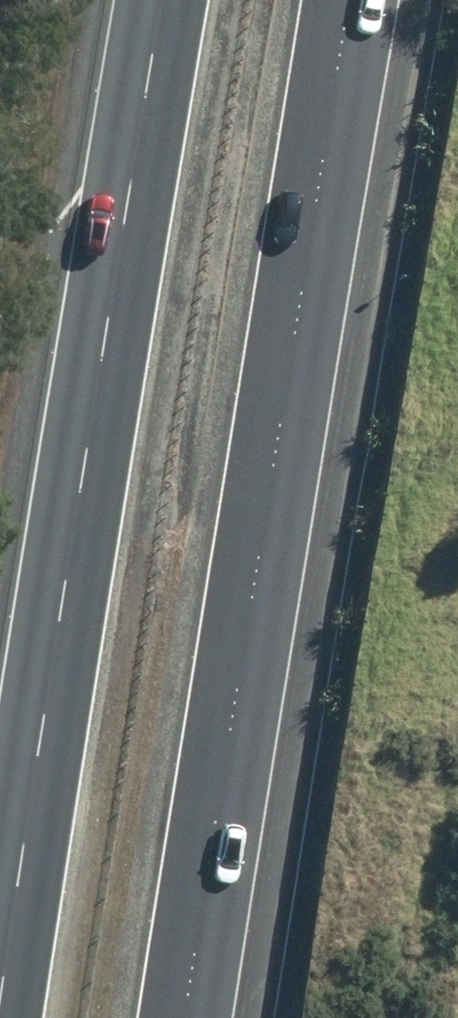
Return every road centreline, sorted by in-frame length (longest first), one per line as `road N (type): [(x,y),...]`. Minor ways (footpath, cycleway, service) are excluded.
road 1 (motorway): [(351,0),(185,1017)]
road 2 (motorway): [(0,986),(154,0)]

